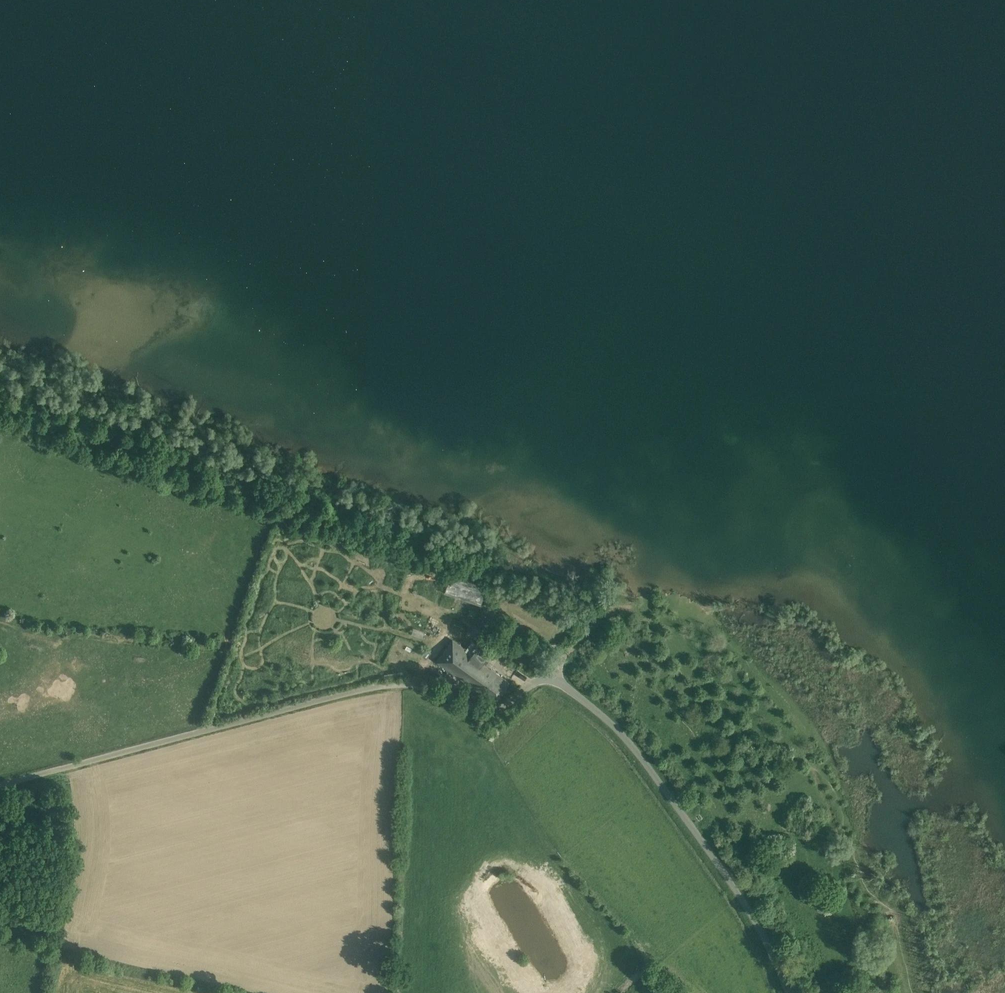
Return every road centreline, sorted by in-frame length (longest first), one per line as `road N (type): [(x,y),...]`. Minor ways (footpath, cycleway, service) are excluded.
road 1 (unclassified): [(0,790),(388,685),(433,689),(486,712),(507,711),(553,675)]
road 2 (unclassified): [(785,992),(698,835),(615,726),(553,675)]

